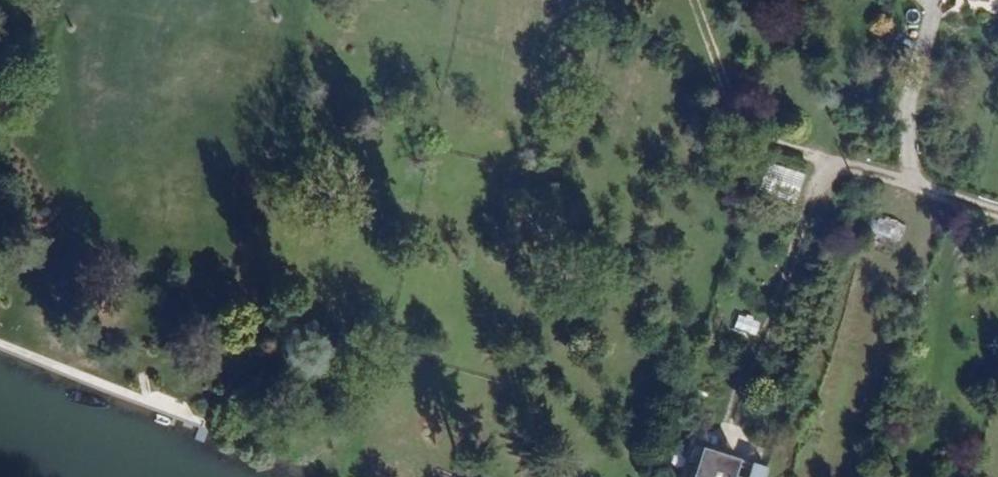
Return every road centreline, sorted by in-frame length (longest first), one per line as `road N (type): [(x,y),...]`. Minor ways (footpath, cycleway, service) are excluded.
road 1 (residential): [(853,169),(997,209)]

